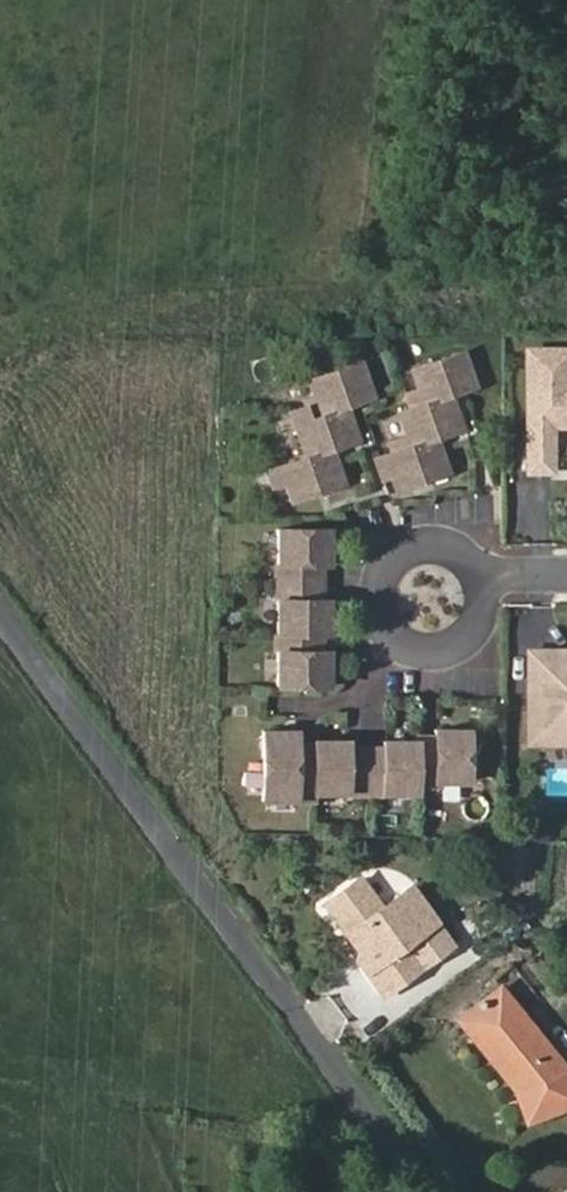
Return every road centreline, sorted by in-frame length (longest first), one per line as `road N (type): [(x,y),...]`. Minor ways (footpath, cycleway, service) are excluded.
road 1 (residential): [(0,612),(425,1191)]
road 2 (residential): [(477,584),(455,558),(422,551),(382,580),(379,613),(397,641),(427,652),(458,643)]

